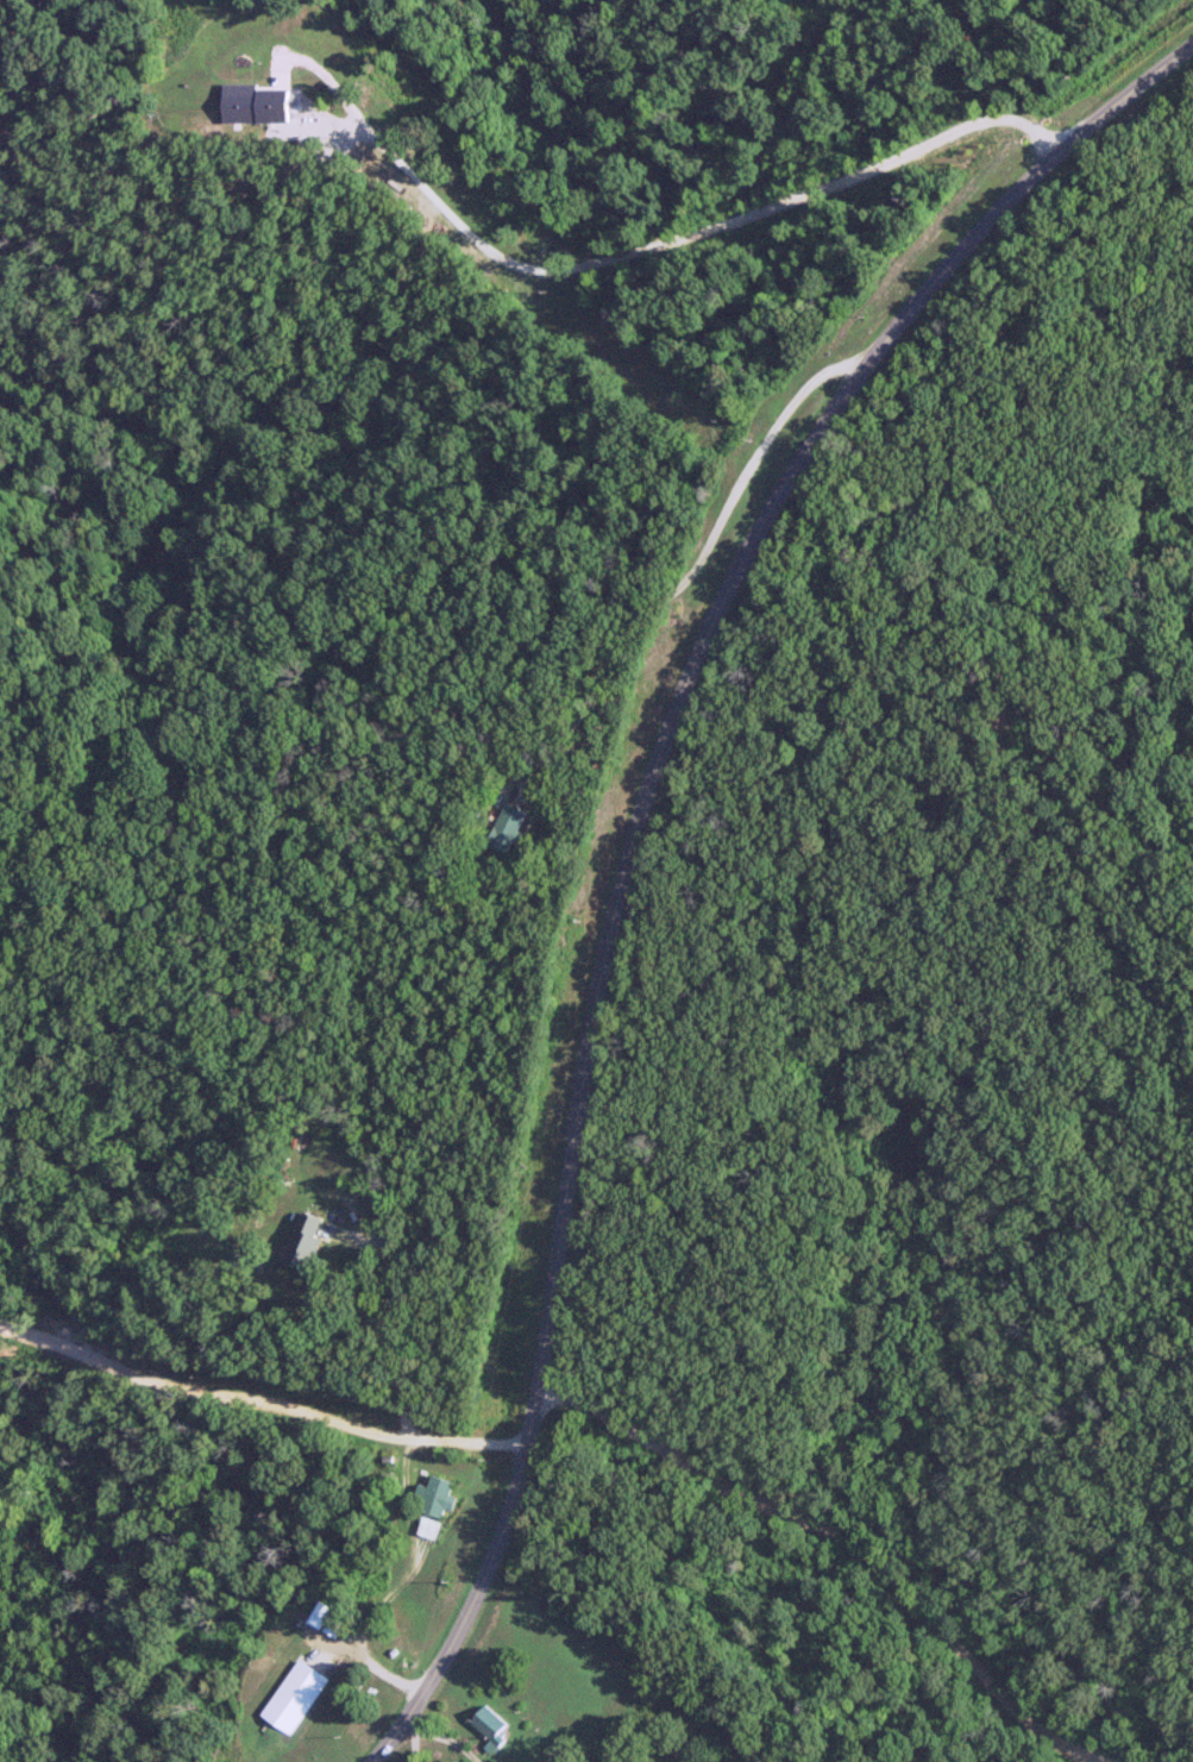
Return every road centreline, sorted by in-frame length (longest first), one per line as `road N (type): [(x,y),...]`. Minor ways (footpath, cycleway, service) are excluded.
road 1 (tertiary): [(1192,41),(1061,145),(956,250),(799,458),(720,597),(620,873),(589,1020),(536,1384),(500,1518),(469,1600),(417,1694),(367,1761)]
road 2 (residential): [(1192,1752),(586,1402)]
road 3 (residential): [(522,1443),(387,1437),(278,1402),(150,1377),(0,1323)]

